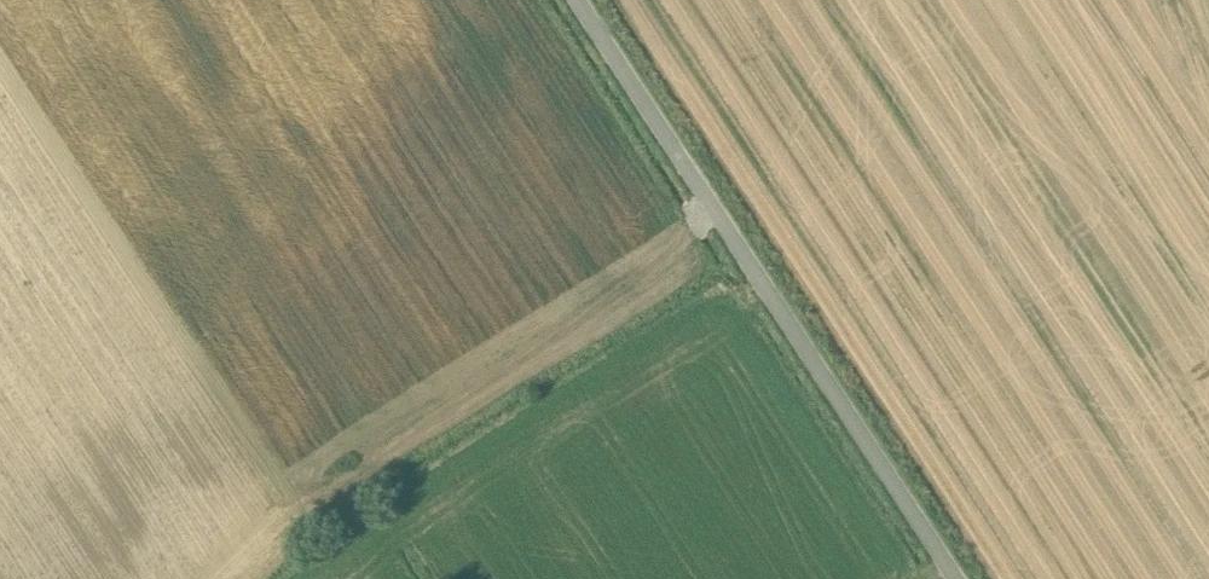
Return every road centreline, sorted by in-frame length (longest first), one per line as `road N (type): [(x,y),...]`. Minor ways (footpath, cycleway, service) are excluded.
road 1 (track): [(580,0),(959,578)]

